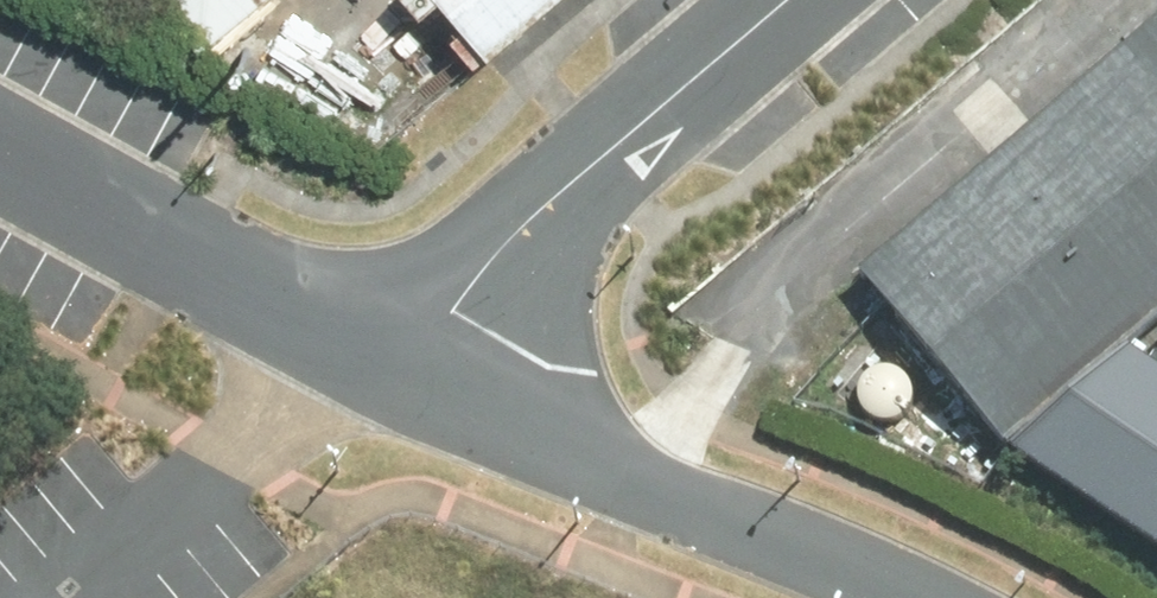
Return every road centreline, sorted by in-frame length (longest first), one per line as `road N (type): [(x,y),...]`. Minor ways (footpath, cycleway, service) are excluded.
road 1 (unclassified): [(908,597),(396,370)]
road 2 (residential): [(798,0),(540,224),(396,370)]
road 3 (unclassified): [(396,370),(0,151)]

